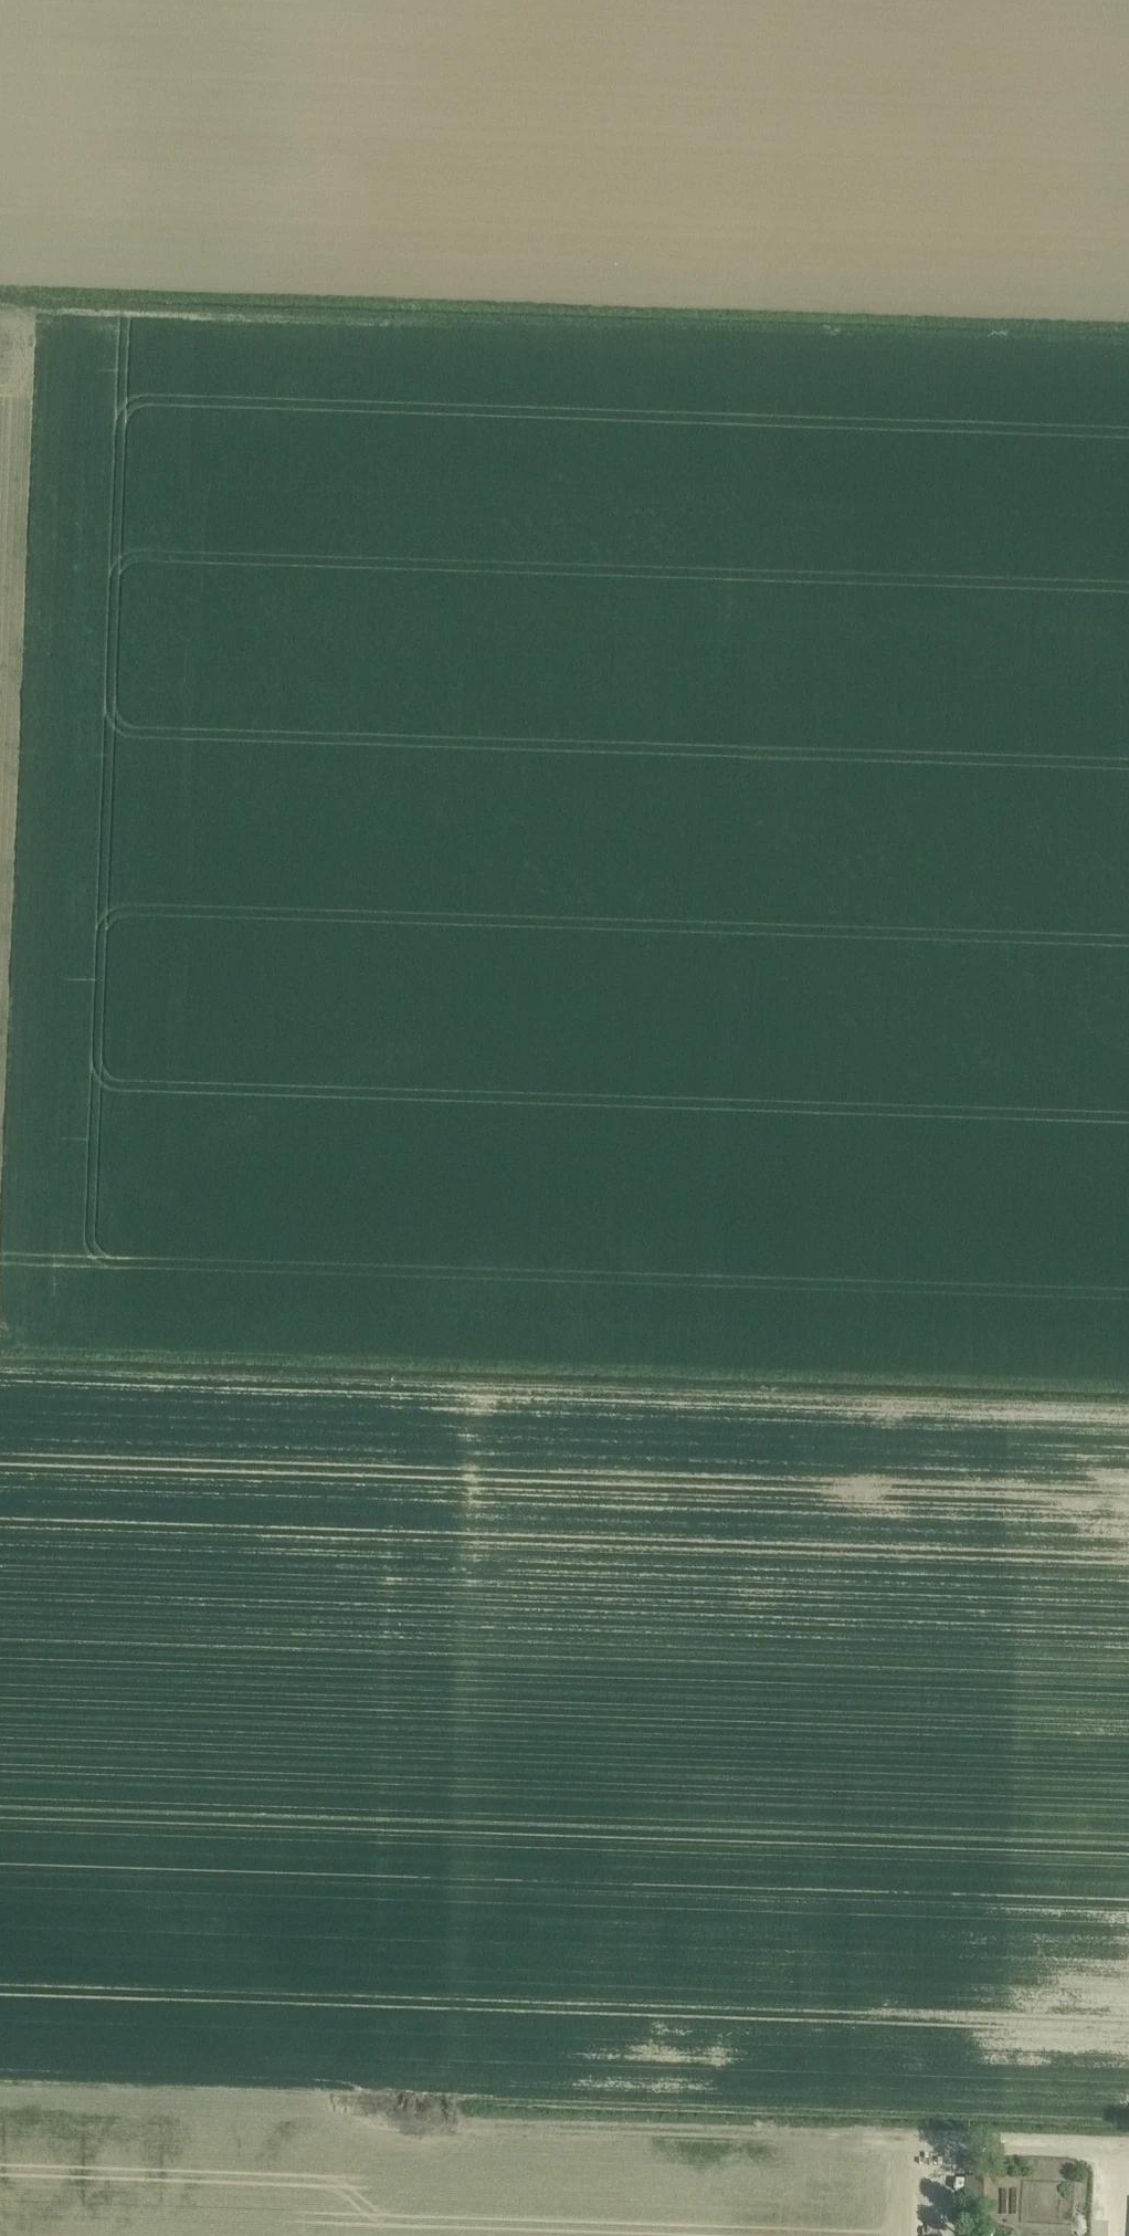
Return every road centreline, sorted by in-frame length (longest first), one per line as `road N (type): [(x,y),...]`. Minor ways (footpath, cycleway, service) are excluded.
road 1 (track): [(433,2117),(1105,2145),(1128,2168)]

